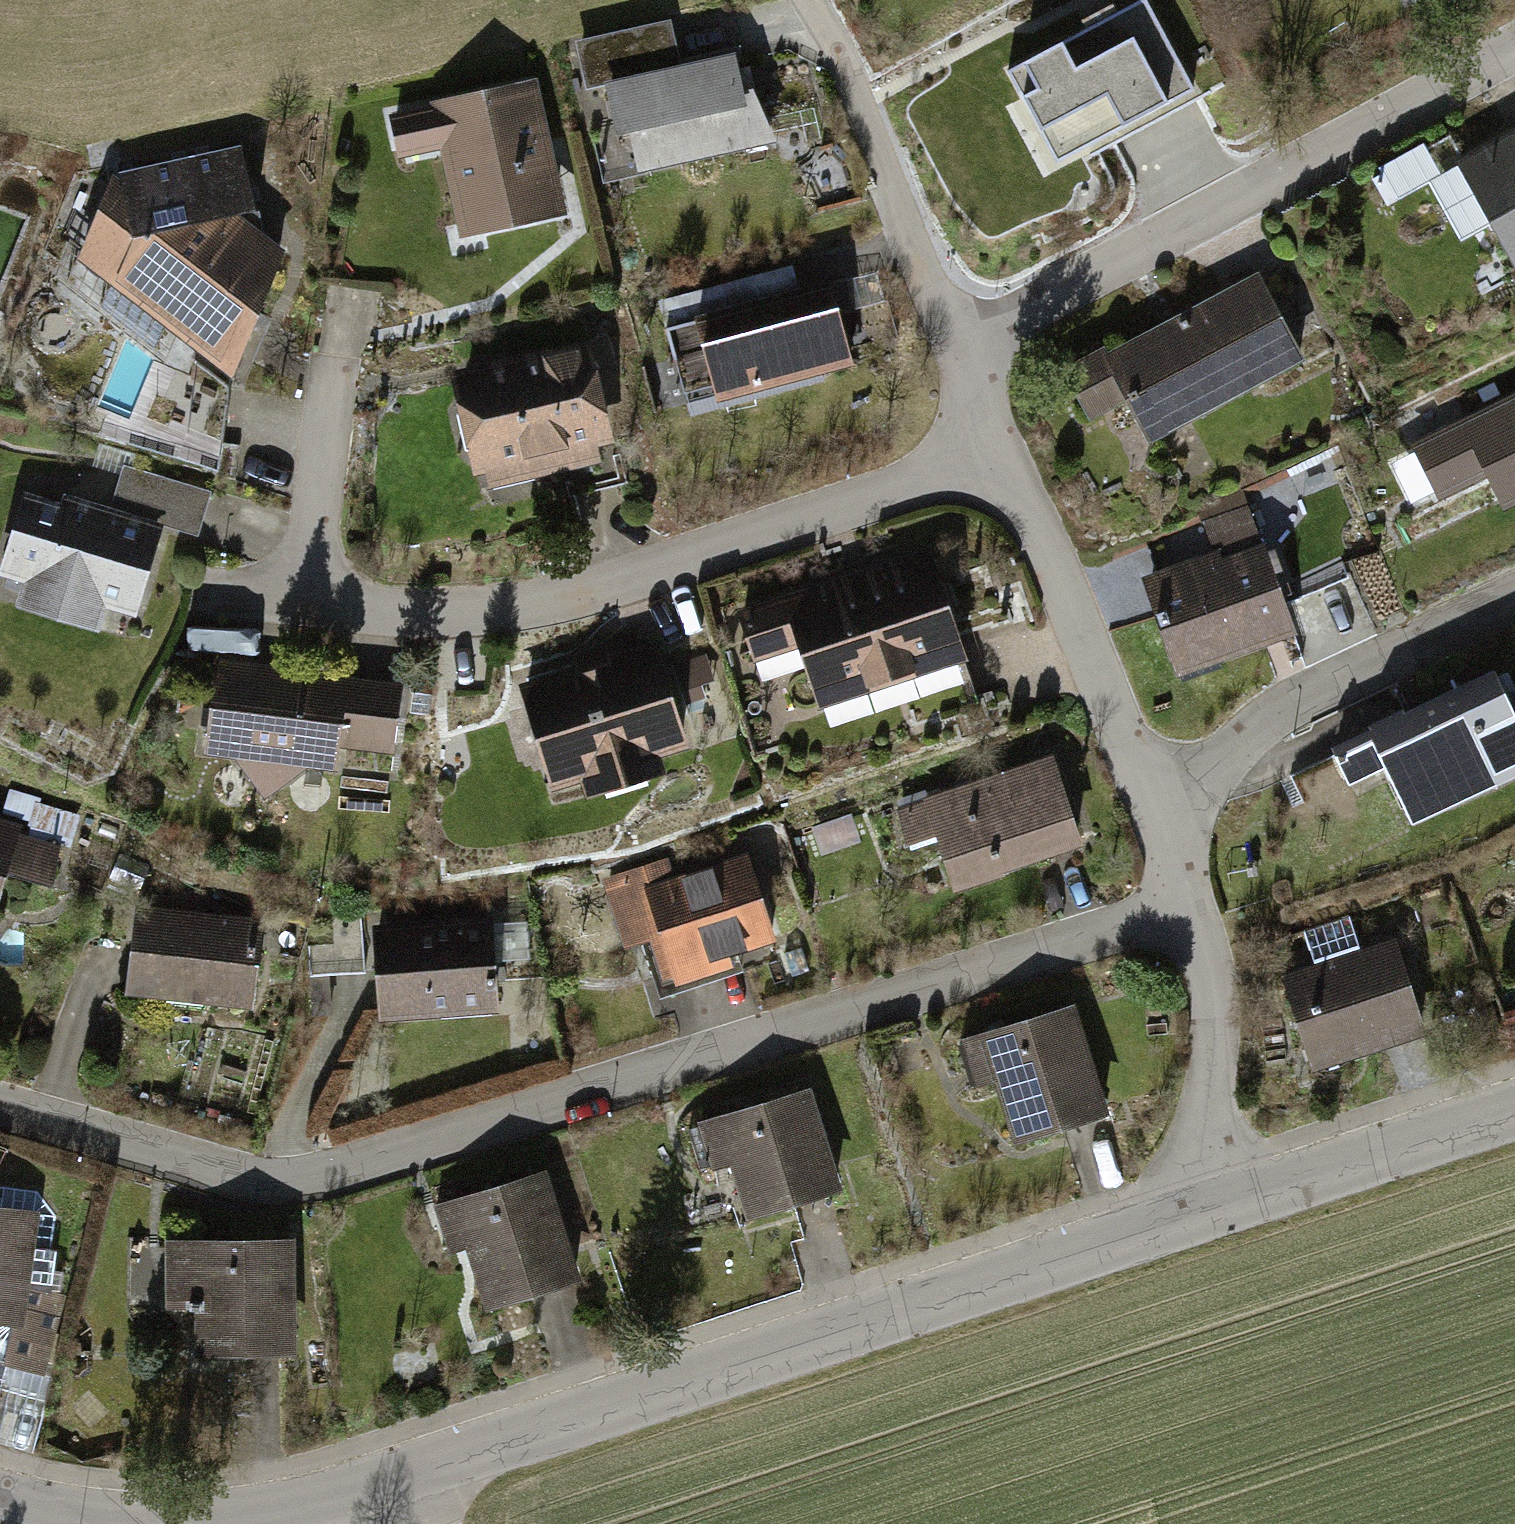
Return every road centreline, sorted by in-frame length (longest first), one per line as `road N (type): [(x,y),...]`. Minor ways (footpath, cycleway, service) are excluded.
road 1 (residential): [(1180,905),(334,1174),(231,1170),(0,1101)]
road 2 (residential): [(1198,1208),(396,1486),(210,1523)]
road 3 (residential): [(998,447),(543,610),(312,601),(263,581)]
road 4 (residential): [(1514,54),(977,339),(998,447)]
road 5 (residential): [(1514,604),(1150,775)]
road 6 (residential): [(998,447),(1150,775)]
road 7 (residential): [(1514,1105),(1198,1208)]
road 8 (residential): [(1180,905),(1216,998),(1198,1208)]
road 9 (residential): [(1150,775),(1180,905)]

